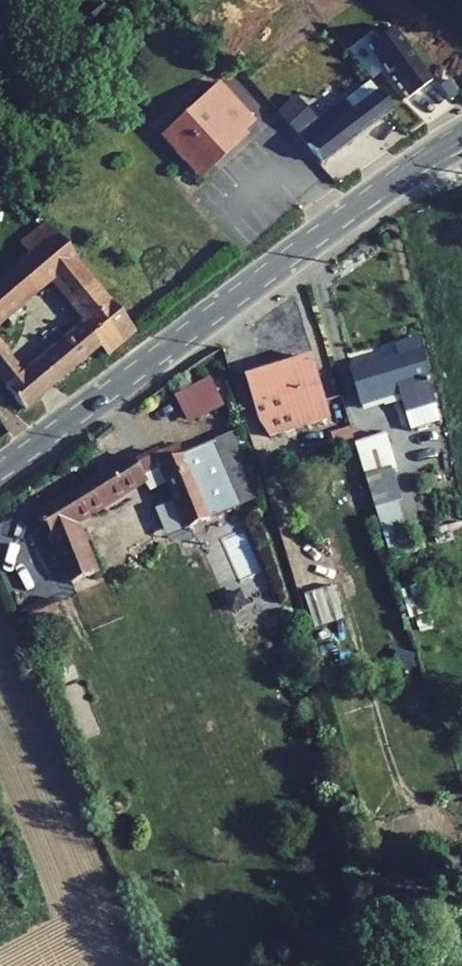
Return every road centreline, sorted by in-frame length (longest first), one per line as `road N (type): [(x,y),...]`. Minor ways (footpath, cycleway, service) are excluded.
road 1 (tertiary): [(461,136),(0,467)]

